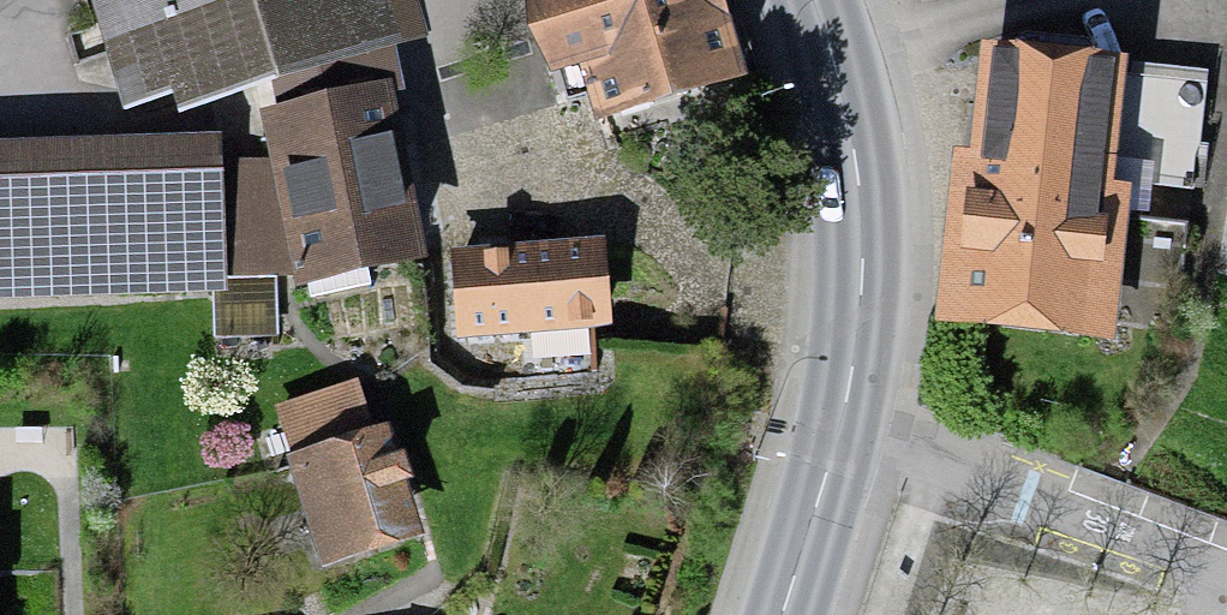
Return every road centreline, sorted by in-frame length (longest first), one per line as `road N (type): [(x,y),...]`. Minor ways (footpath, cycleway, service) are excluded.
road 1 (primary): [(805,0),(848,125),(865,238),(845,413)]
road 2 (residential): [(1226,552),(845,413)]
road 3 (primary): [(845,413),(784,614)]

